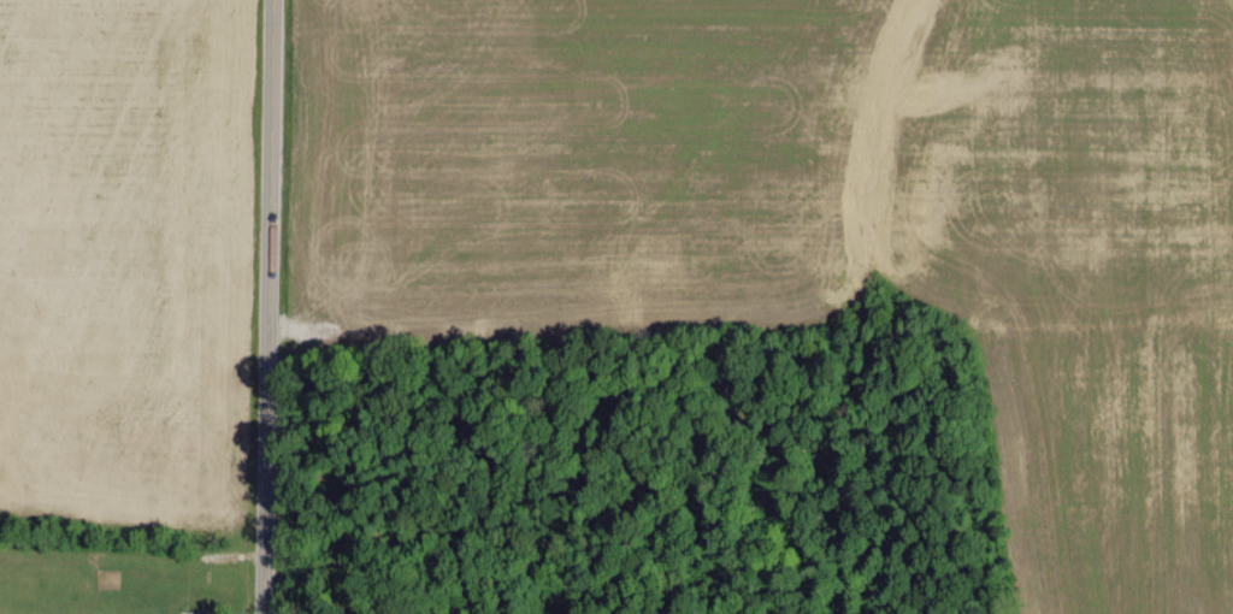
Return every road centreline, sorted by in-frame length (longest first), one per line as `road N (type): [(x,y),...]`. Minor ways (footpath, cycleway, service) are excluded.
road 1 (primary): [(264,613),(275,0)]

